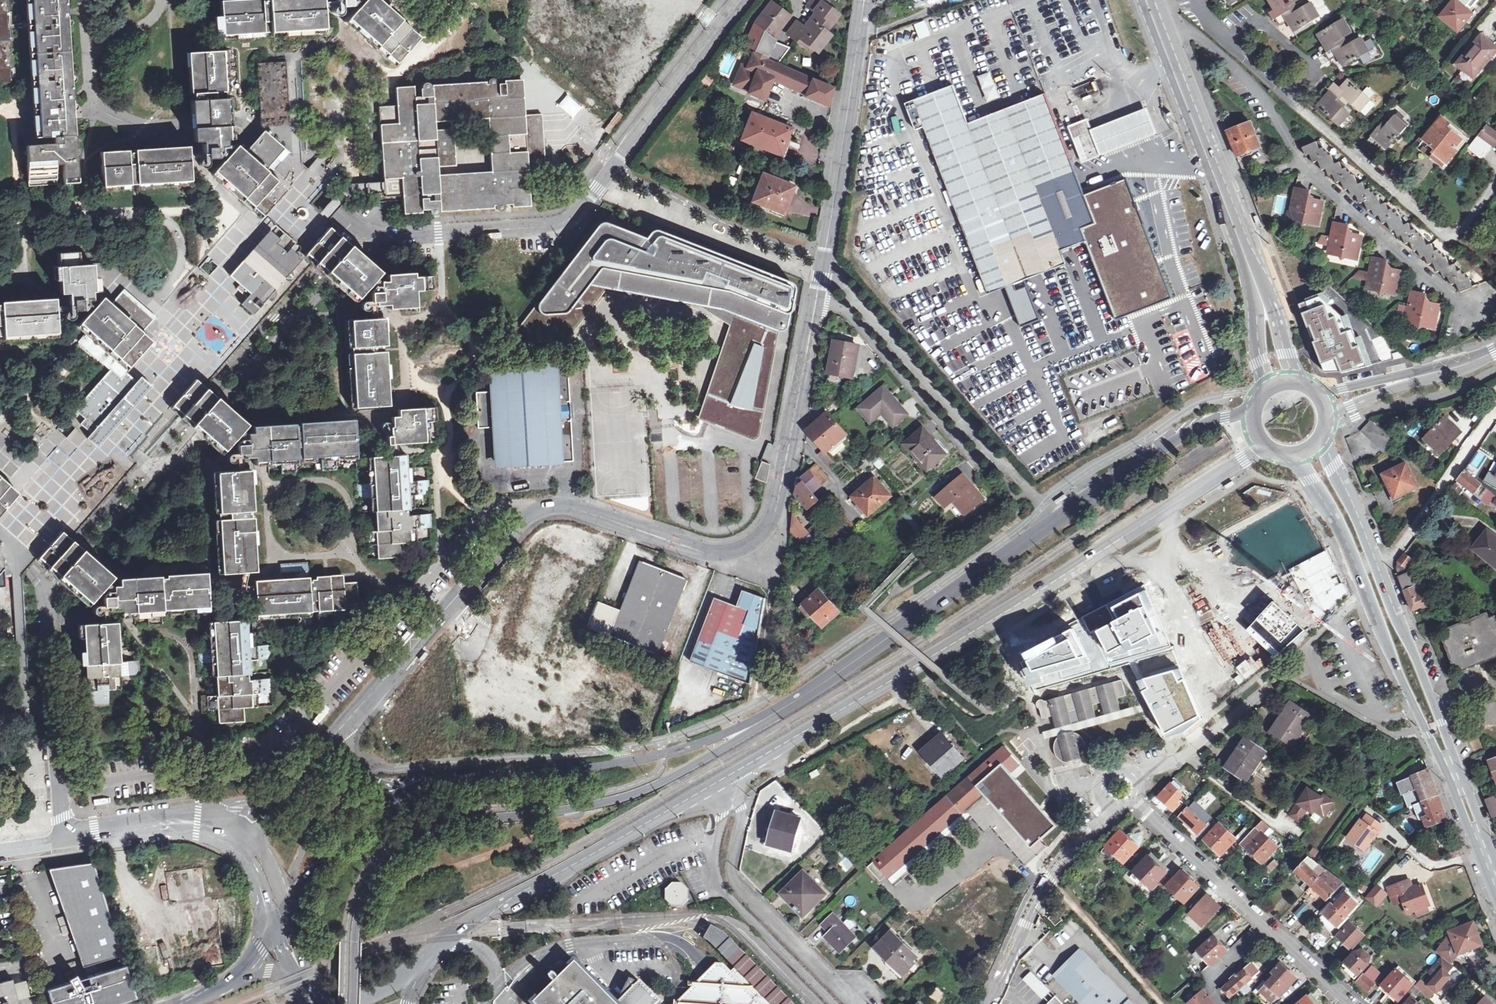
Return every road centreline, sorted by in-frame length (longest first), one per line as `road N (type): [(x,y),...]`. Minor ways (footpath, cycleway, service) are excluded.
road 1 (residential): [(346,724),(528,516),(547,508),(580,510),(709,554),(763,534),(777,505),(818,290)]
road 2 (secondary): [(725,779),(1265,446)]
road 3 (unclassified): [(803,698),(654,786),(608,801),(462,819),(406,841),(362,898),(354,1003)]
road 4 (secondary): [(1253,410),(1187,429),(803,698)]
road 5 (secondary): [(1291,455),(1345,538),(1495,898)]
road 6 (unclassified): [(364,233),(565,221),(741,0)]
road 7 (secondary): [(1495,865),(1322,434)]
road 8 (residential): [(1480,308),(1453,299),(1290,152),(1257,94),(1188,31),(1165,35)]
road 9 (secondary): [(803,698),(670,753),(417,790)]
road 10 (secondary): [(422,959),(498,906),(725,779)]
road 11 (residential): [(73,115),(105,113),(150,127),(235,124),(364,233)]
road 12 (residential): [(1133,802),(1349,1003)]
road 13 (residential): [(818,290),(865,0)]
road 14 (unclassified): [(840,1003),(719,886),(725,779)]
road 15 (residential): [(818,290),(824,305),(844,309),(992,487)]
road 16 (residential): [(1495,272),(1292,102)]
road 17 (secondary): [(1253,263),(1165,35)]
road 18 (unclassified): [(65,840),(47,604)]
road 19 (unclassified): [(1111,806),(1045,876),(987,1003)]
road 20 (track): [(577,806),(574,820),(543,835),(386,897)]
road 21 (secondary): [(417,790),(344,834),(289,907)]
road 22 (unclassified): [(1132,776),(1186,758),(1268,690)]
road 23 (residential): [(1292,102),(1312,75),(1302,56),(1260,24),(1225,45)]
road 24 (unclassified): [(200,822),(65,840)]
road 25 (secondary): [(1299,383),(1253,263)]
road 26 (secondary): [(1253,263),(1268,388)]
road 27 (tertiary): [(1435,373),(1315,392)]

